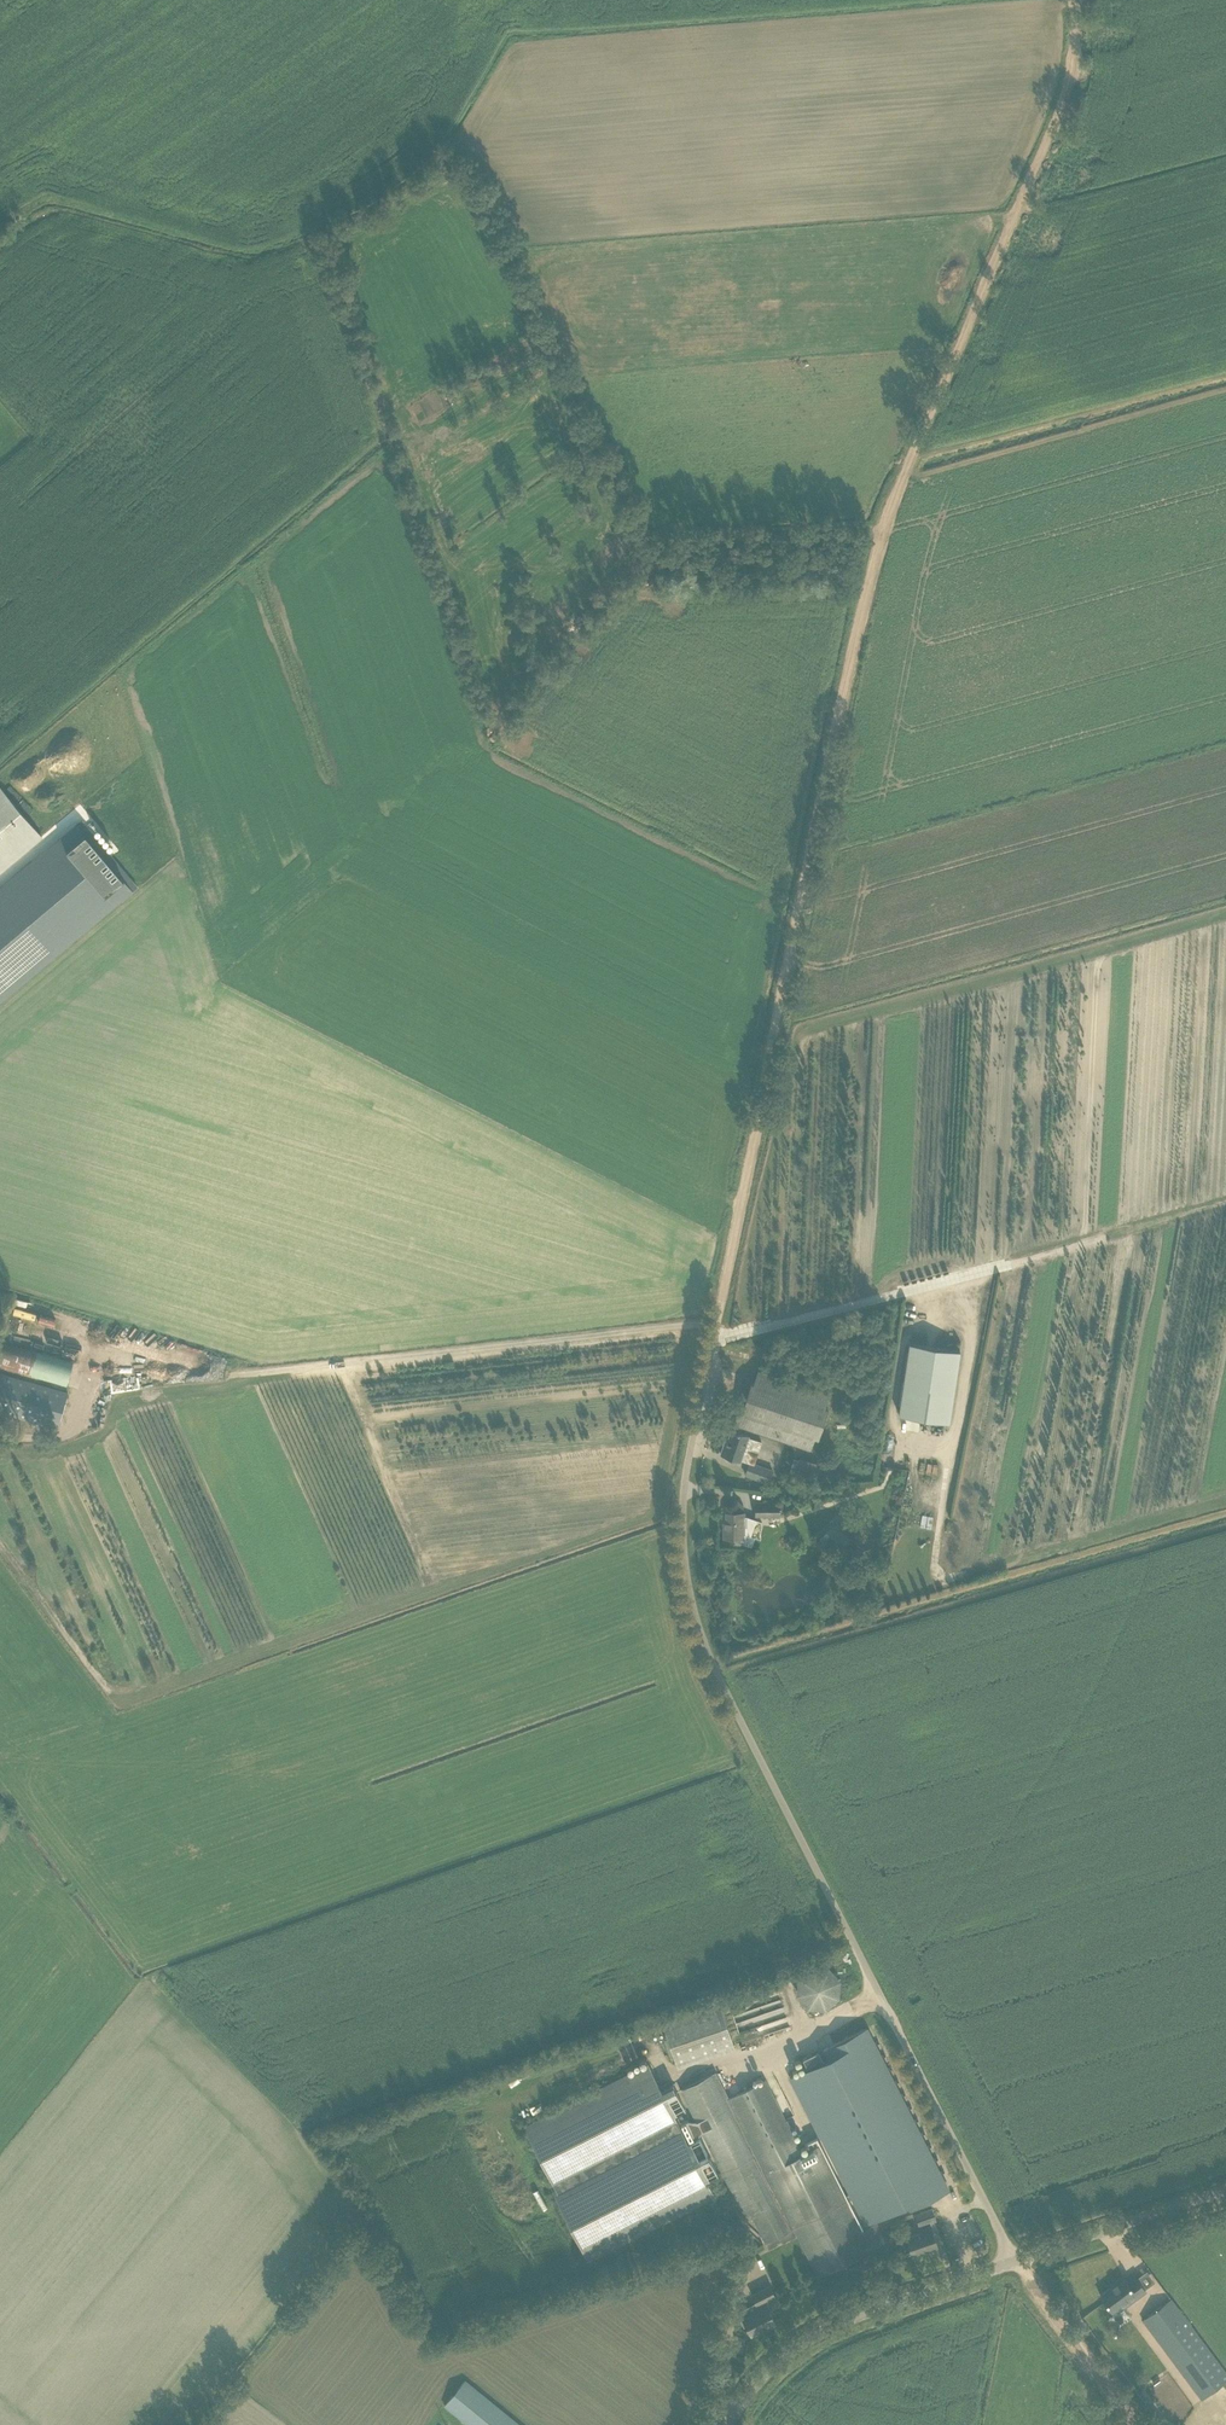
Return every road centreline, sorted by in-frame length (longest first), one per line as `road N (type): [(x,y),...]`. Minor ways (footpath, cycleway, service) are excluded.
road 1 (track): [(714,1334),(863,604),(895,488),(1054,122),(1075,47),(1070,0)]
road 2 (unclassified): [(1015,2263),(715,1672),(694,1612),(683,1508),(714,1334)]
road 3 (tertiary): [(727,2424),(765,2375),(818,2335),(1015,2263)]
road 4 (tertiary): [(1015,2263),(1225,2189)]
road 5 (track): [(1138,2424),(1015,2263)]

